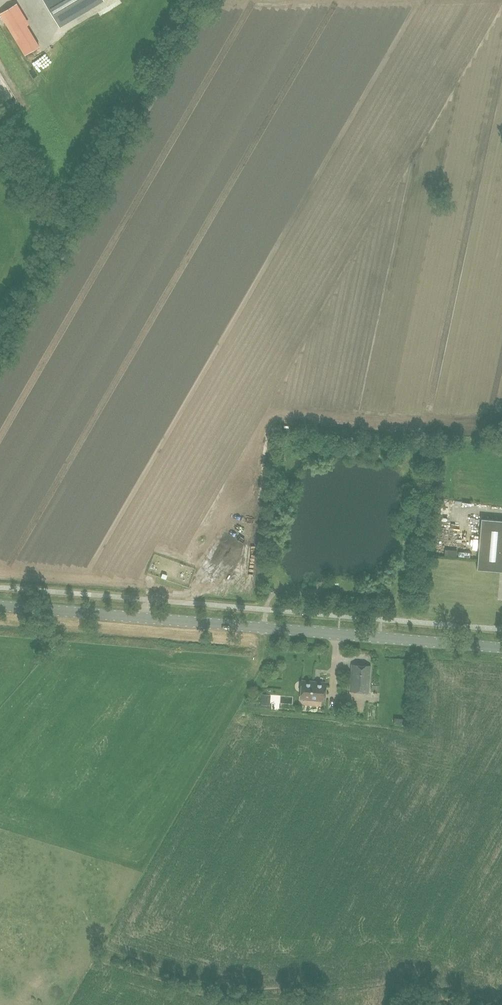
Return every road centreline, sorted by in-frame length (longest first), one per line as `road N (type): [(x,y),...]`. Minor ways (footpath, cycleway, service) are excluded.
road 1 (tertiary): [(501,648),(0,607)]
road 2 (track): [(0,341),(199,0)]

